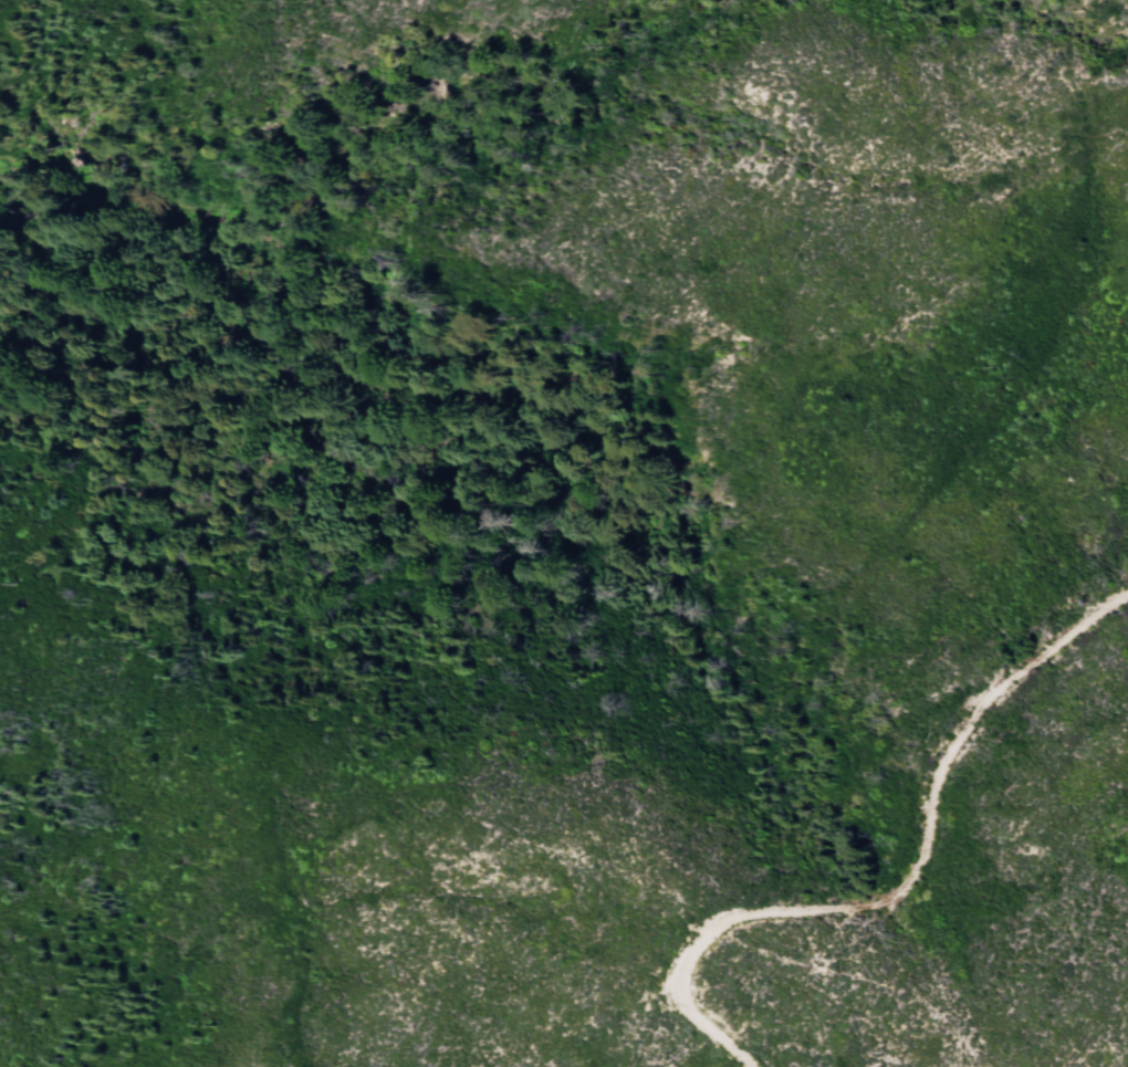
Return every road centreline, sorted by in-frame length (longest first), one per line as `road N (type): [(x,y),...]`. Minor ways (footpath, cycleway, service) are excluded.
road 1 (track): [(744,1066),(681,991),(681,963),(707,930),(734,914),(882,903),(923,850),(938,763),(990,693),(1078,619),(1127,590)]

